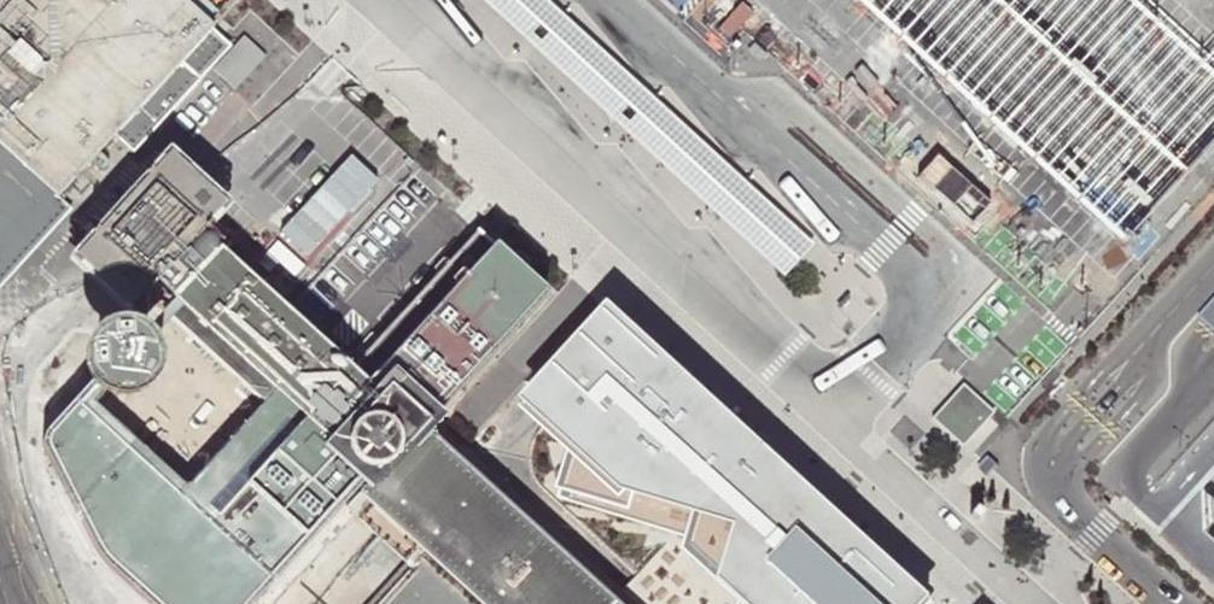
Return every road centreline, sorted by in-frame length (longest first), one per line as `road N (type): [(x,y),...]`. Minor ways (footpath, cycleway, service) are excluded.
road 1 (residential): [(1040,603),(862,442),(834,383)]

